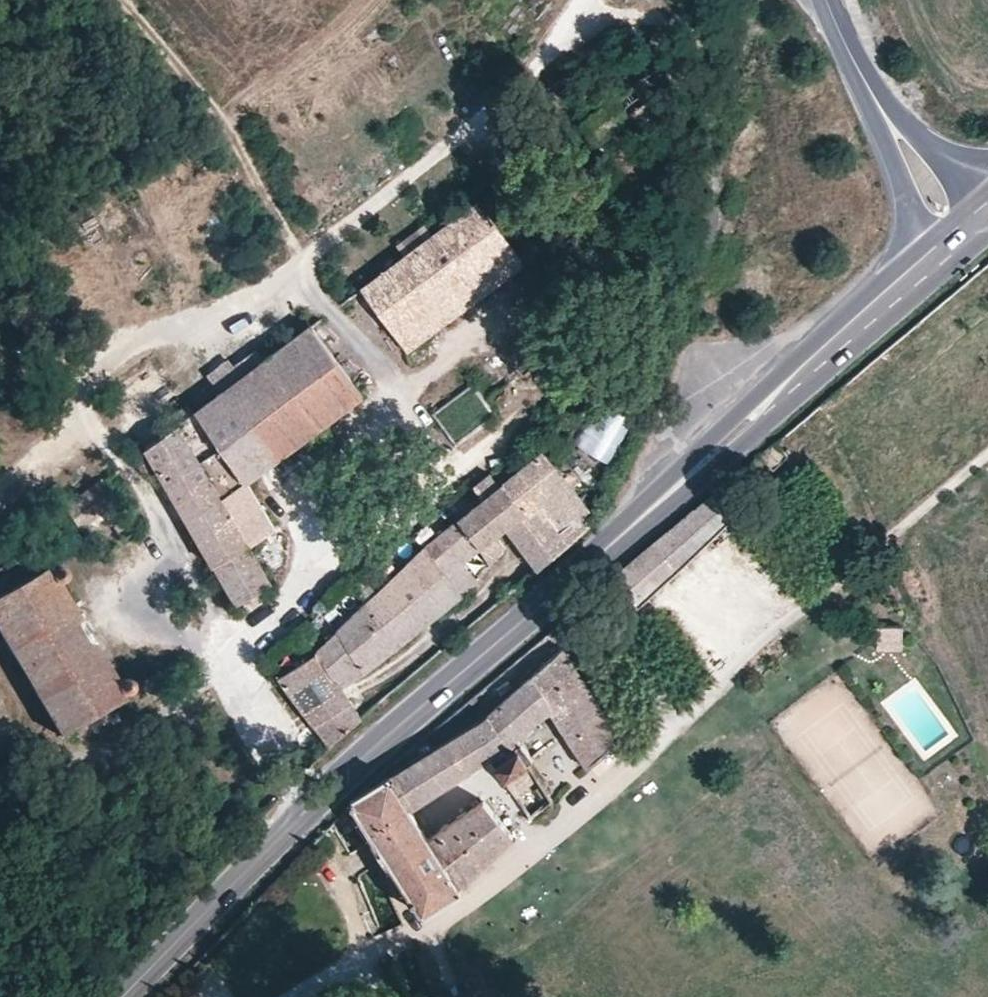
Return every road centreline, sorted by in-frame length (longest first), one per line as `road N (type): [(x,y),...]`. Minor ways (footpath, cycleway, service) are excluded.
road 1 (primary): [(124,996),(363,761),(928,263)]
road 2 (secondary): [(867,87),(912,240),(928,263)]
road 3 (track): [(335,869),(361,925),(349,951),(273,996)]
road 4 (secondary): [(987,202),(867,87)]

